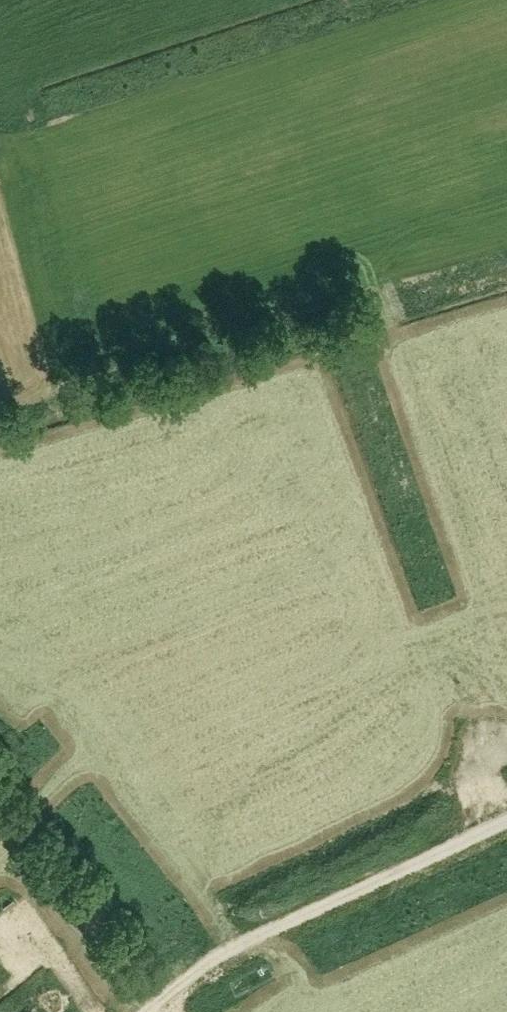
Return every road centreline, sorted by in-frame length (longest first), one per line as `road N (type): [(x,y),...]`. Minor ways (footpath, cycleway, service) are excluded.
road 1 (residential): [(506,825),(206,966),(151,1011)]

